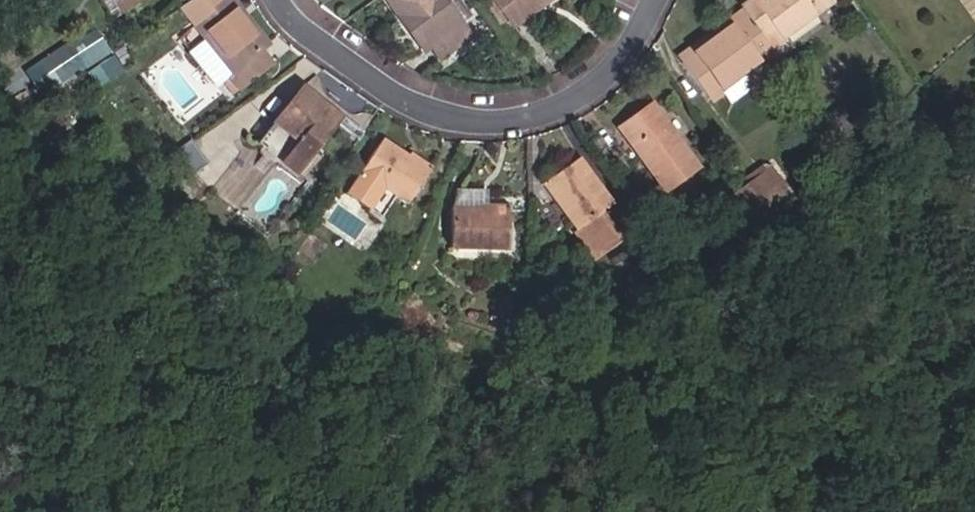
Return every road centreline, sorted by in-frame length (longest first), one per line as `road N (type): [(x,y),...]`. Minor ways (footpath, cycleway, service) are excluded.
road 1 (residential): [(658,0),(632,48),(563,108),(481,121),(411,106),(326,49),(277,0)]

